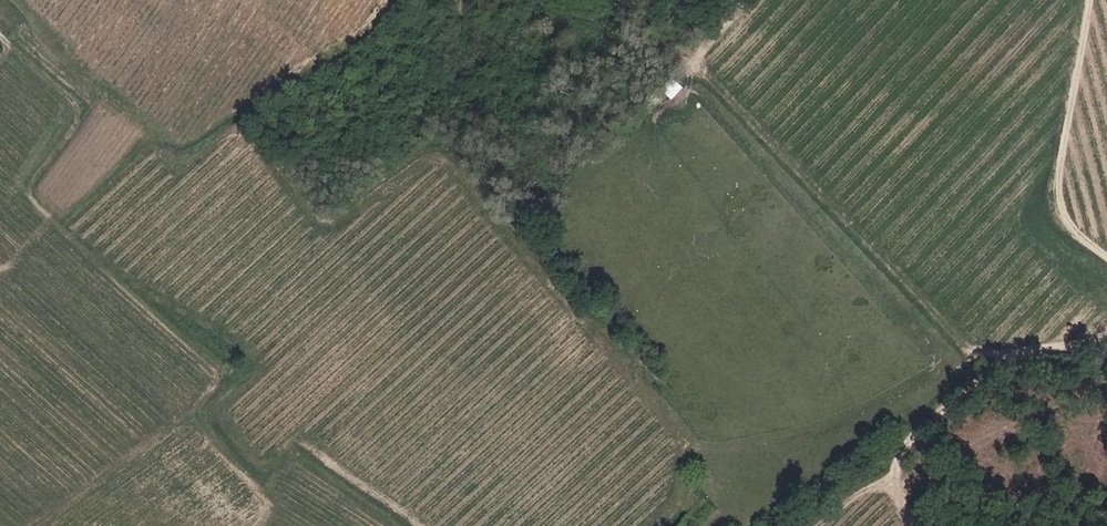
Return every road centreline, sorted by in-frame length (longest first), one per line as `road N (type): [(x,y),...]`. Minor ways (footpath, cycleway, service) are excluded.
road 1 (track): [(912,525),(899,474),(911,432),(981,357),(1106,330)]
road 2 (track): [(1106,246),(1075,230),(1055,206),(1094,0)]
road 3 (track): [(905,455),(776,525)]

